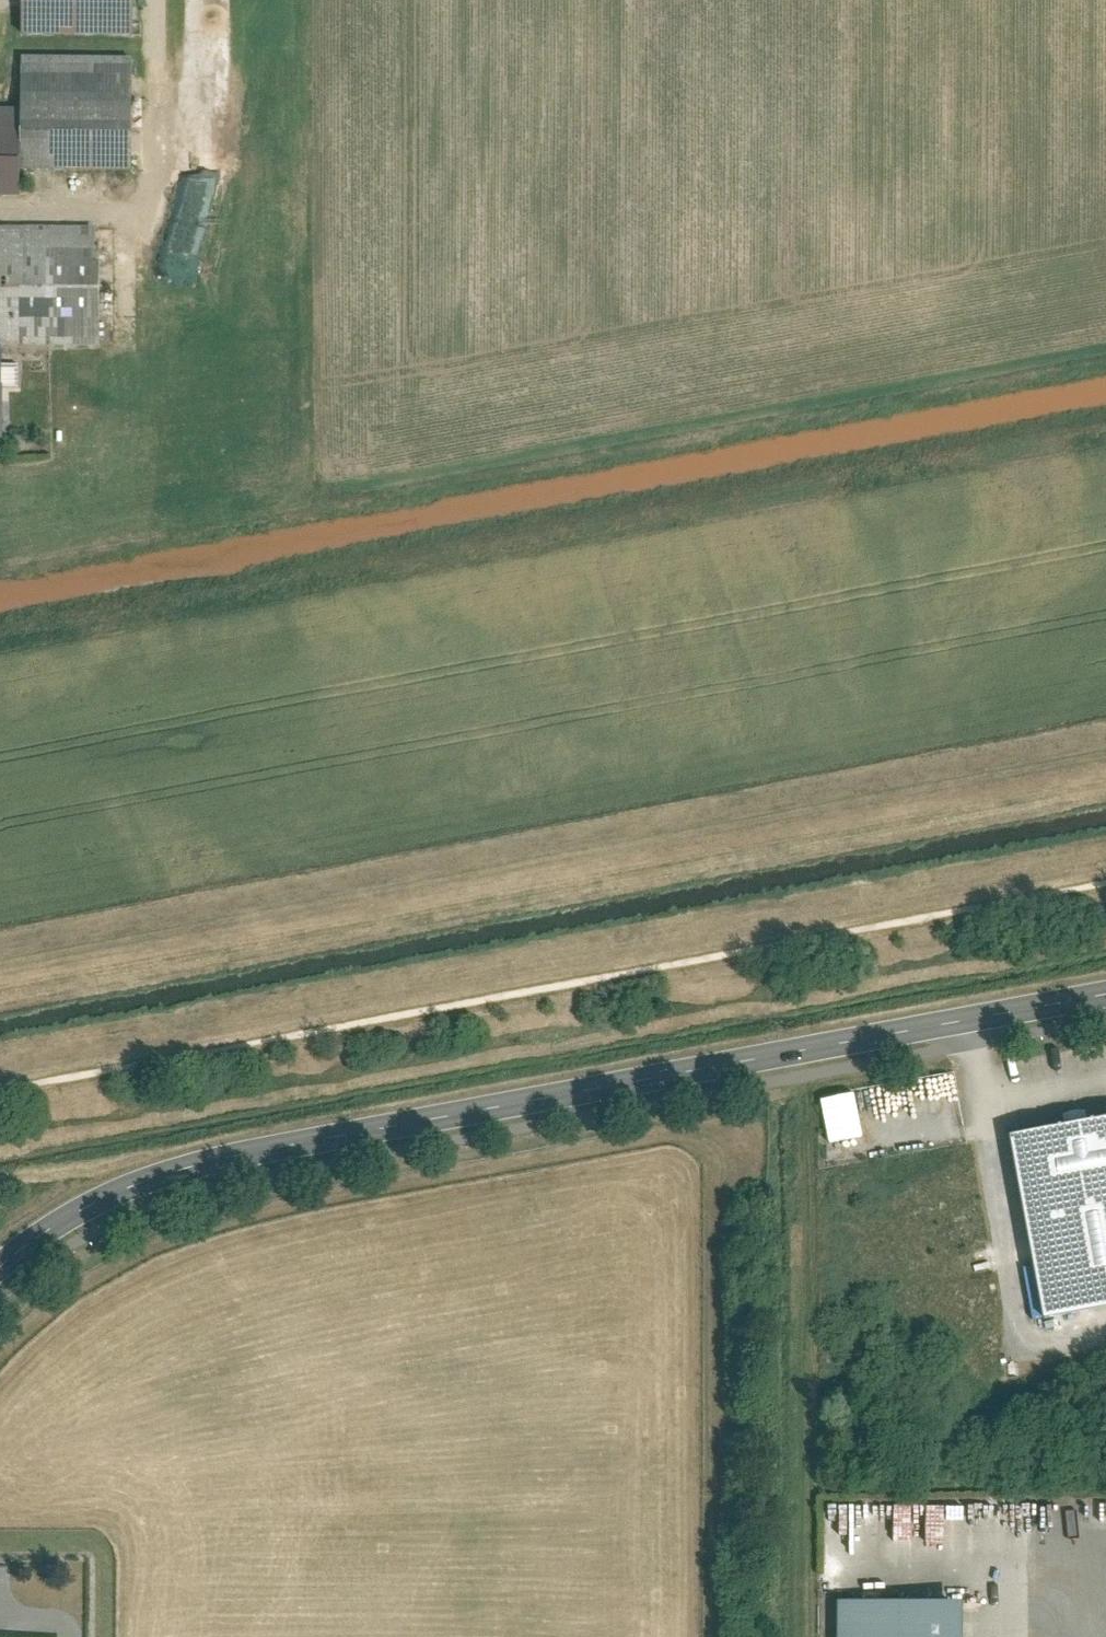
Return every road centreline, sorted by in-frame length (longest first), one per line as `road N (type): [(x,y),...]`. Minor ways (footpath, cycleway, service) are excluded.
road 1 (unclassified): [(0,1270),(77,1215),(186,1169),(1105,991)]

